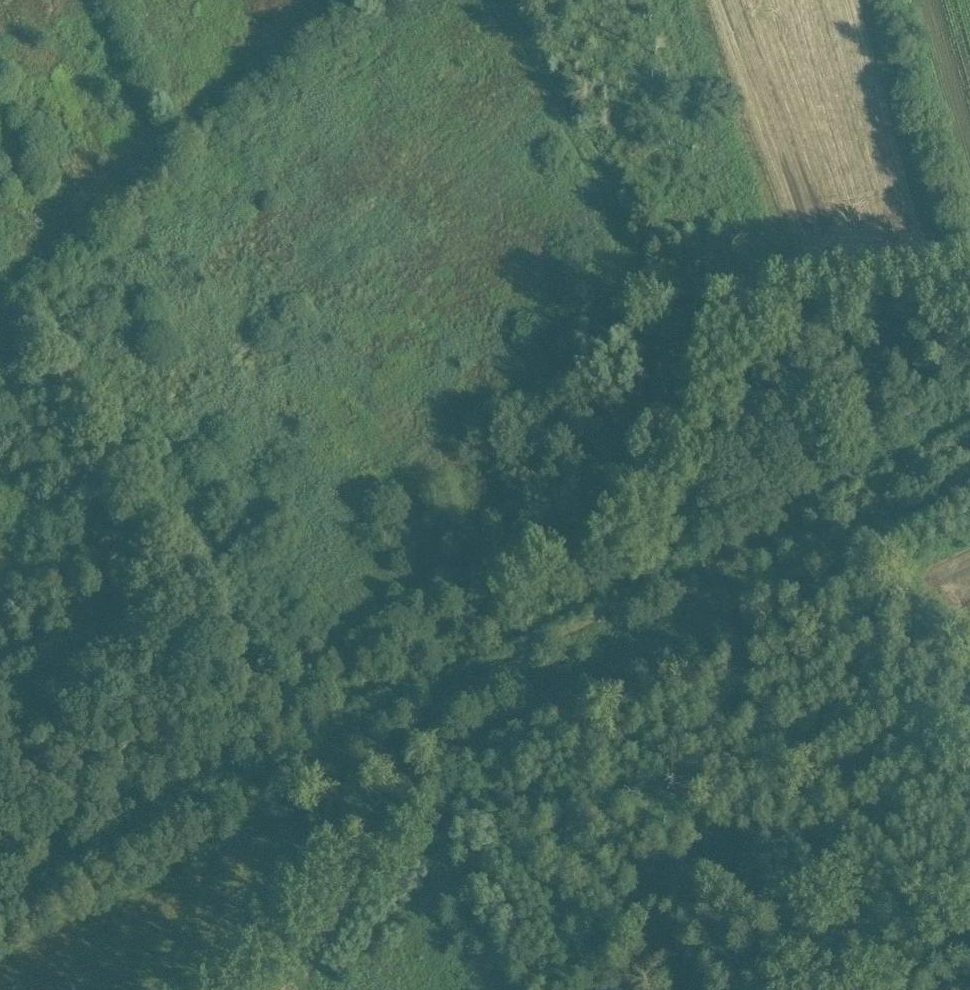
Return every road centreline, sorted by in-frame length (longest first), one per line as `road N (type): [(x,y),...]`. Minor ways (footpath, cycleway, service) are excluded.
road 1 (track): [(0,841),(584,554),(657,459),(725,344),(763,317),(969,299)]
road 2 (track): [(969,439),(0,900)]
road 3 (track): [(969,487),(483,722),(449,751),(264,989)]

